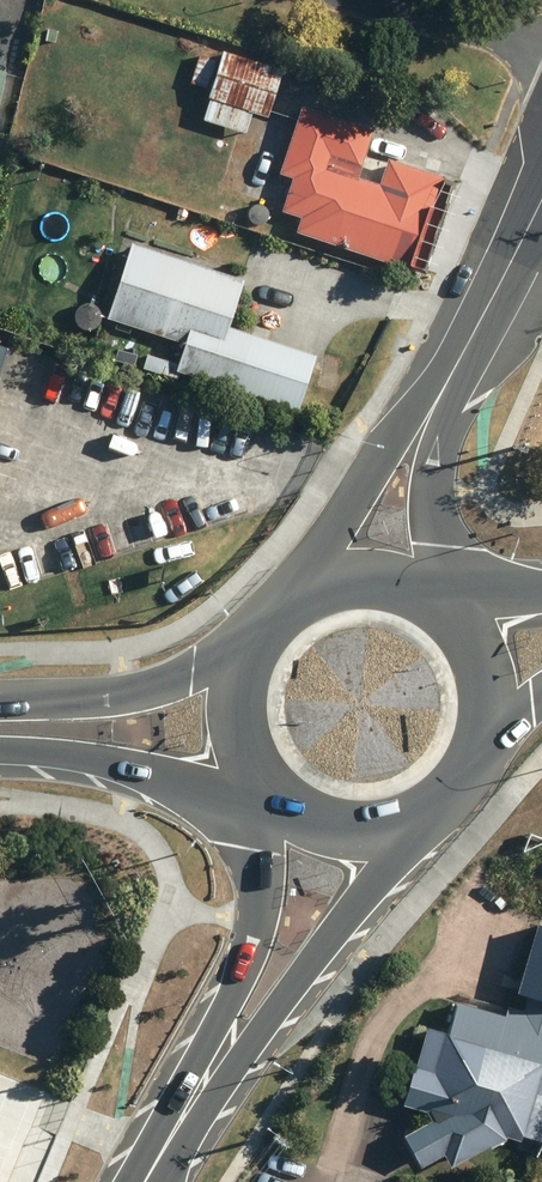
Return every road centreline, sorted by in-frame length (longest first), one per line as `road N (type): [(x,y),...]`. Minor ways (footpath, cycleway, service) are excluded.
road 1 (secondary): [(421,821),(184,1117)]
road 2 (secondary): [(184,1117),(258,917),(272,799)]
road 3 (tertiary): [(297,584),(357,462),(468,336)]
road 4 (tertiary): [(468,336),(427,475),(439,591)]
road 5 (primary): [(244,765),(147,769),(0,746)]
road 6 (primary): [(0,711),(235,659)]
road 7 (tertiary): [(541,192),(468,336)]
road 8 (primary): [(421,821),(345,834),(305,822),(272,799)]
road 9 (residential): [(395,0),(541,38)]
road 10 (primary): [(297,584),(358,567),(401,572),(439,591)]
road 11 (primary): [(459,608),(491,661),(493,733)]

